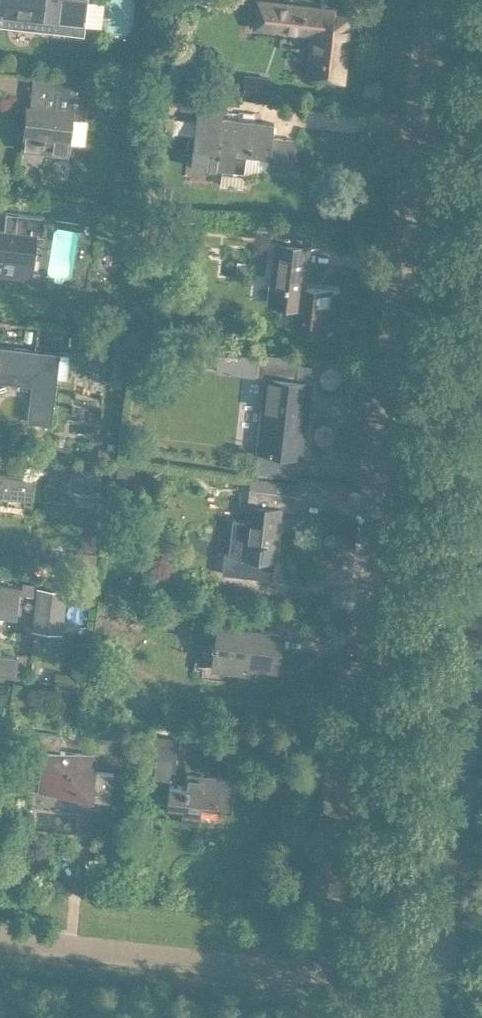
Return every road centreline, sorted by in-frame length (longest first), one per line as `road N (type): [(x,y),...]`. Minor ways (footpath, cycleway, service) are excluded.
road 1 (residential): [(433,0),(327,973),(317,983),(296,985),(0,950)]

